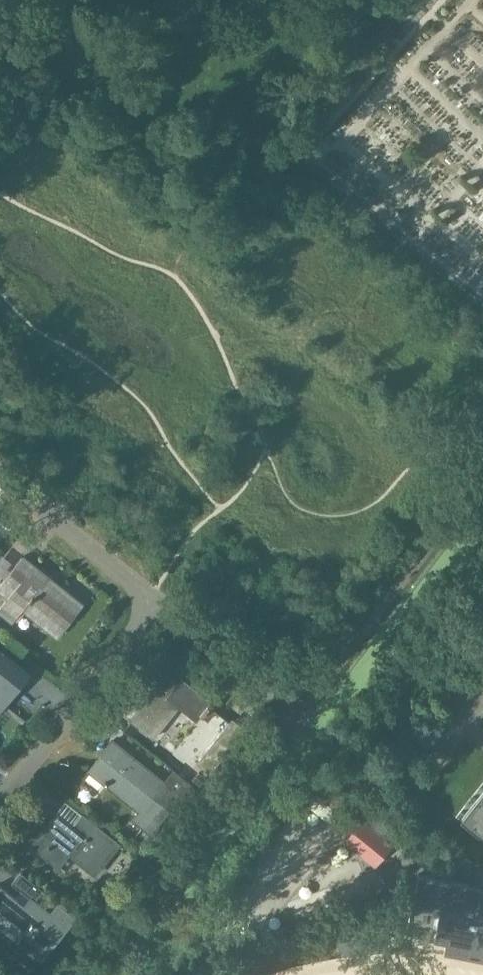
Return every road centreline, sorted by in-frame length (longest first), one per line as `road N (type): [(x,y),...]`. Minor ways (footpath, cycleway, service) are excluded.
road 1 (residential): [(0,804),(145,621),(155,593),(0,473)]

